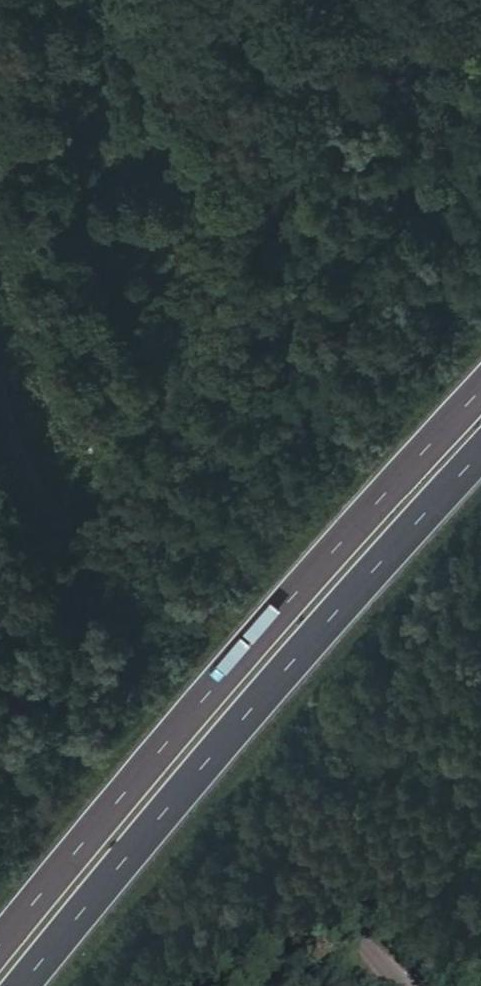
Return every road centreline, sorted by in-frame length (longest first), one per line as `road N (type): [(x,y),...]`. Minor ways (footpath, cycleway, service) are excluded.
road 1 (motorway): [(480,389),(111,806),(0,948)]
road 2 (unclassified): [(0,420),(173,685),(404,985)]
road 3 (motorway): [(29,985),(480,462)]

